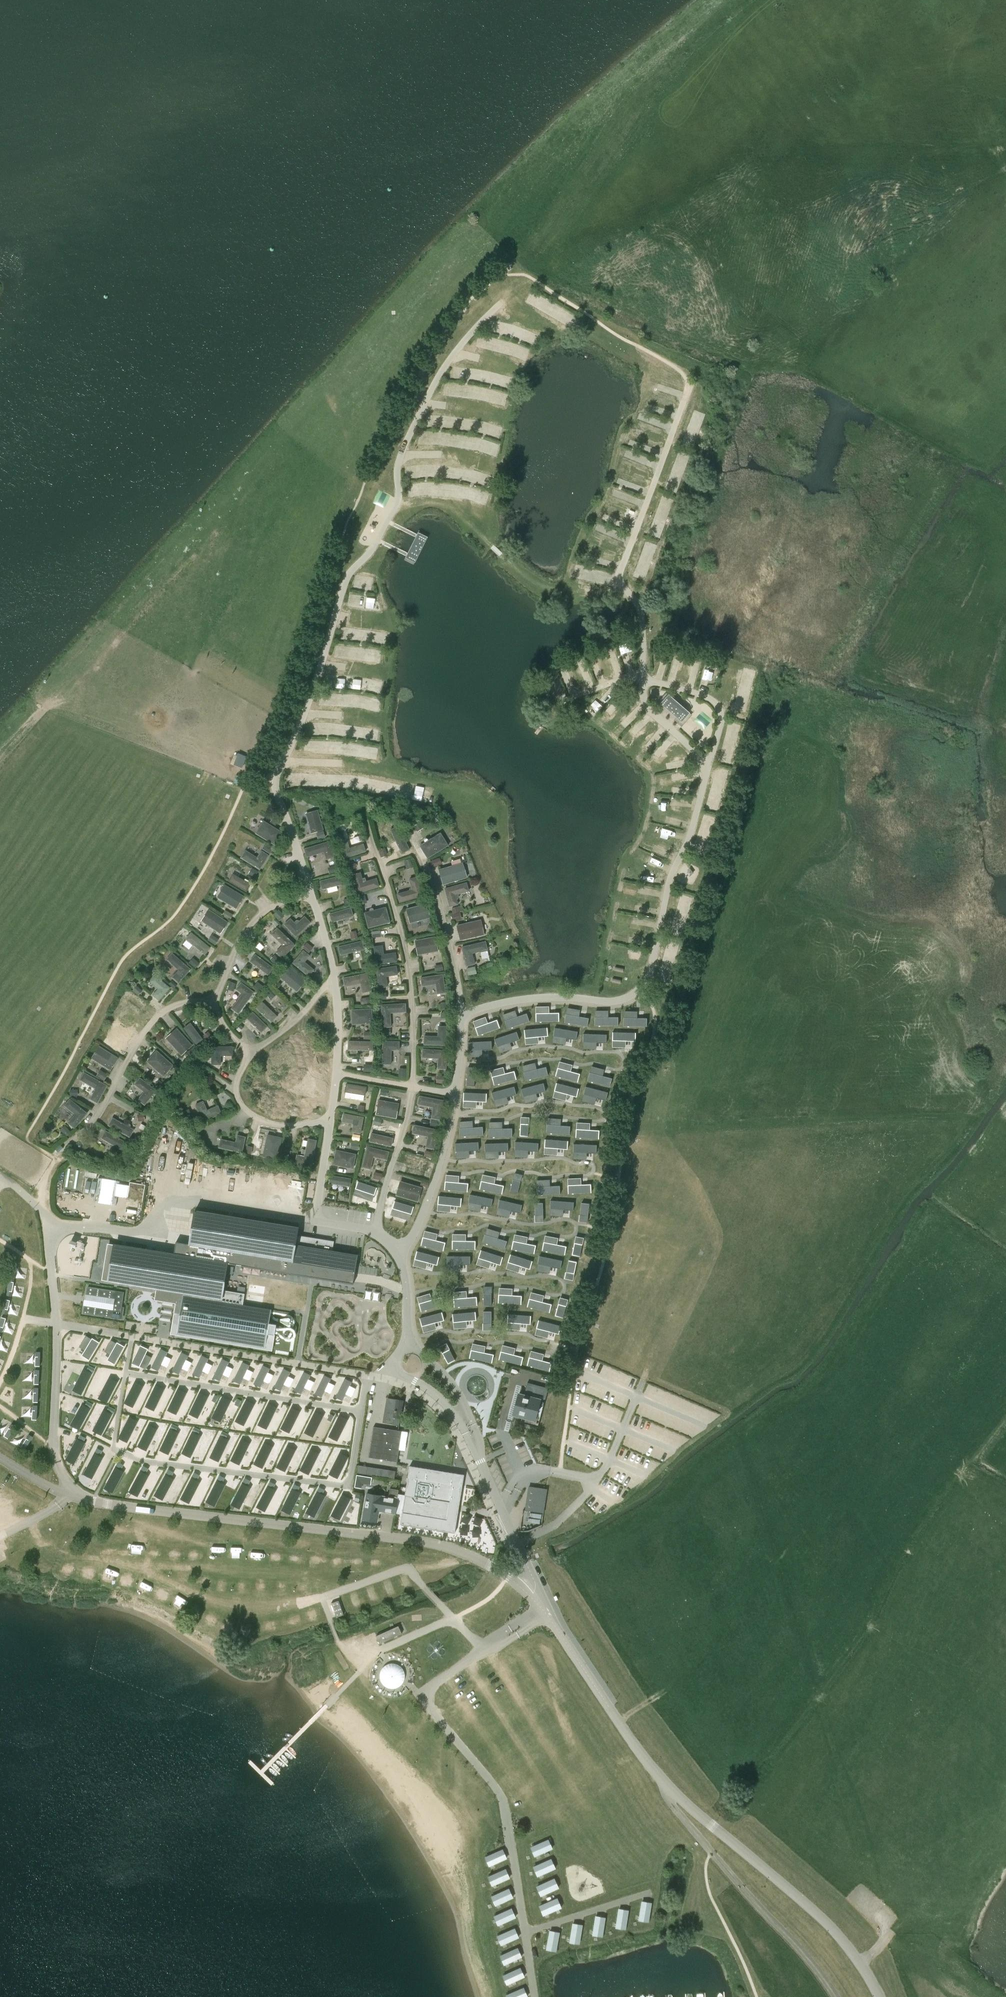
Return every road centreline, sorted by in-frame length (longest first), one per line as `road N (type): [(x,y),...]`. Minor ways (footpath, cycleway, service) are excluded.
road 1 (unclassified): [(528,1585),(451,1545),(93,1502),(0,1460)]
road 2 (unclassified): [(879,1996),(854,1950),(824,1917),(661,1780),(528,1585)]
road 3 (track): [(332,1595),(321,1580),(261,1568),(89,1558),(43,1545),(30,1521)]
road 4 (track): [(395,506),(450,506),(541,587),(628,590)]
road 5 (track): [(285,756),(477,795)]
road 6 (track): [(145,1567),(215,1604),(323,1598)]
road 7 (unclassified): [(480,1462),(528,1585)]

